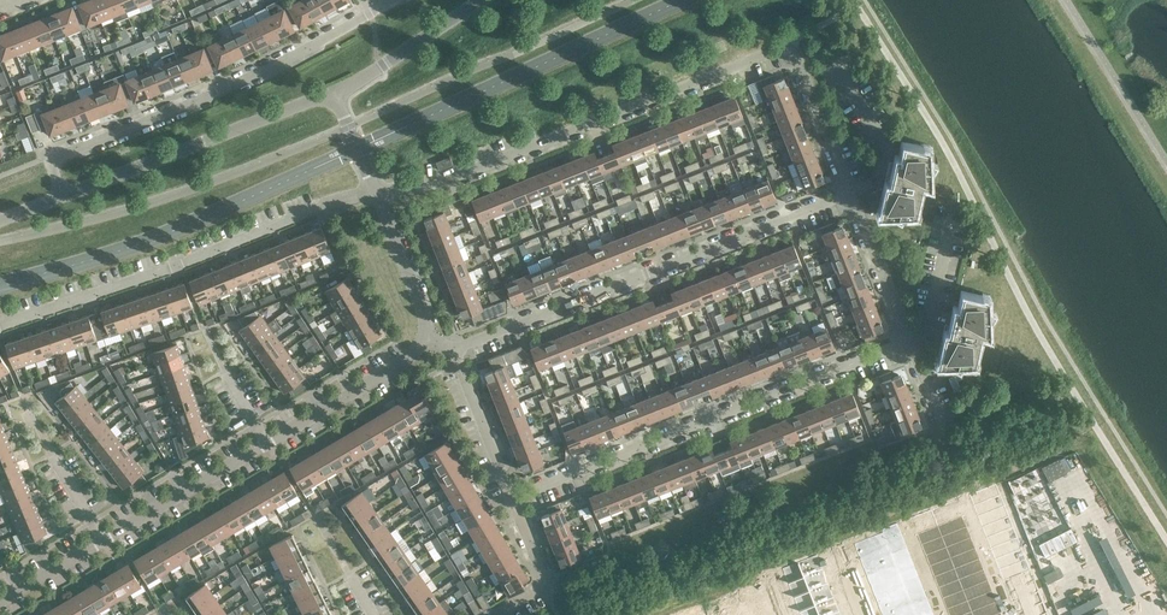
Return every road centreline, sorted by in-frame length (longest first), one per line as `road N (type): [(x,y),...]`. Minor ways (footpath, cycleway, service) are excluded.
road 1 (residential): [(0,600),(427,342)]
road 2 (residential): [(378,194),(440,183),(791,49)]
road 3 (residential): [(454,349),(850,194)]
road 4 (residential): [(515,497),(908,345)]
road 5 (residential): [(397,0),(304,53),(60,158),(53,168),(64,198)]
road 6 (residential): [(0,326),(316,209),(378,194)]
road 7 (unclassified): [(64,198),(335,94)]
road 8 (unclassified): [(335,94),(485,0)]
road 9 (residential): [(908,345),(850,194)]
road 10 (residential): [(515,497),(454,349)]
road 11 (residential): [(850,194),(791,49)]
road 12 (unclassified): [(427,342),(420,302),(378,194)]
road 13 (residential): [(494,614),(545,581),(515,497)]

